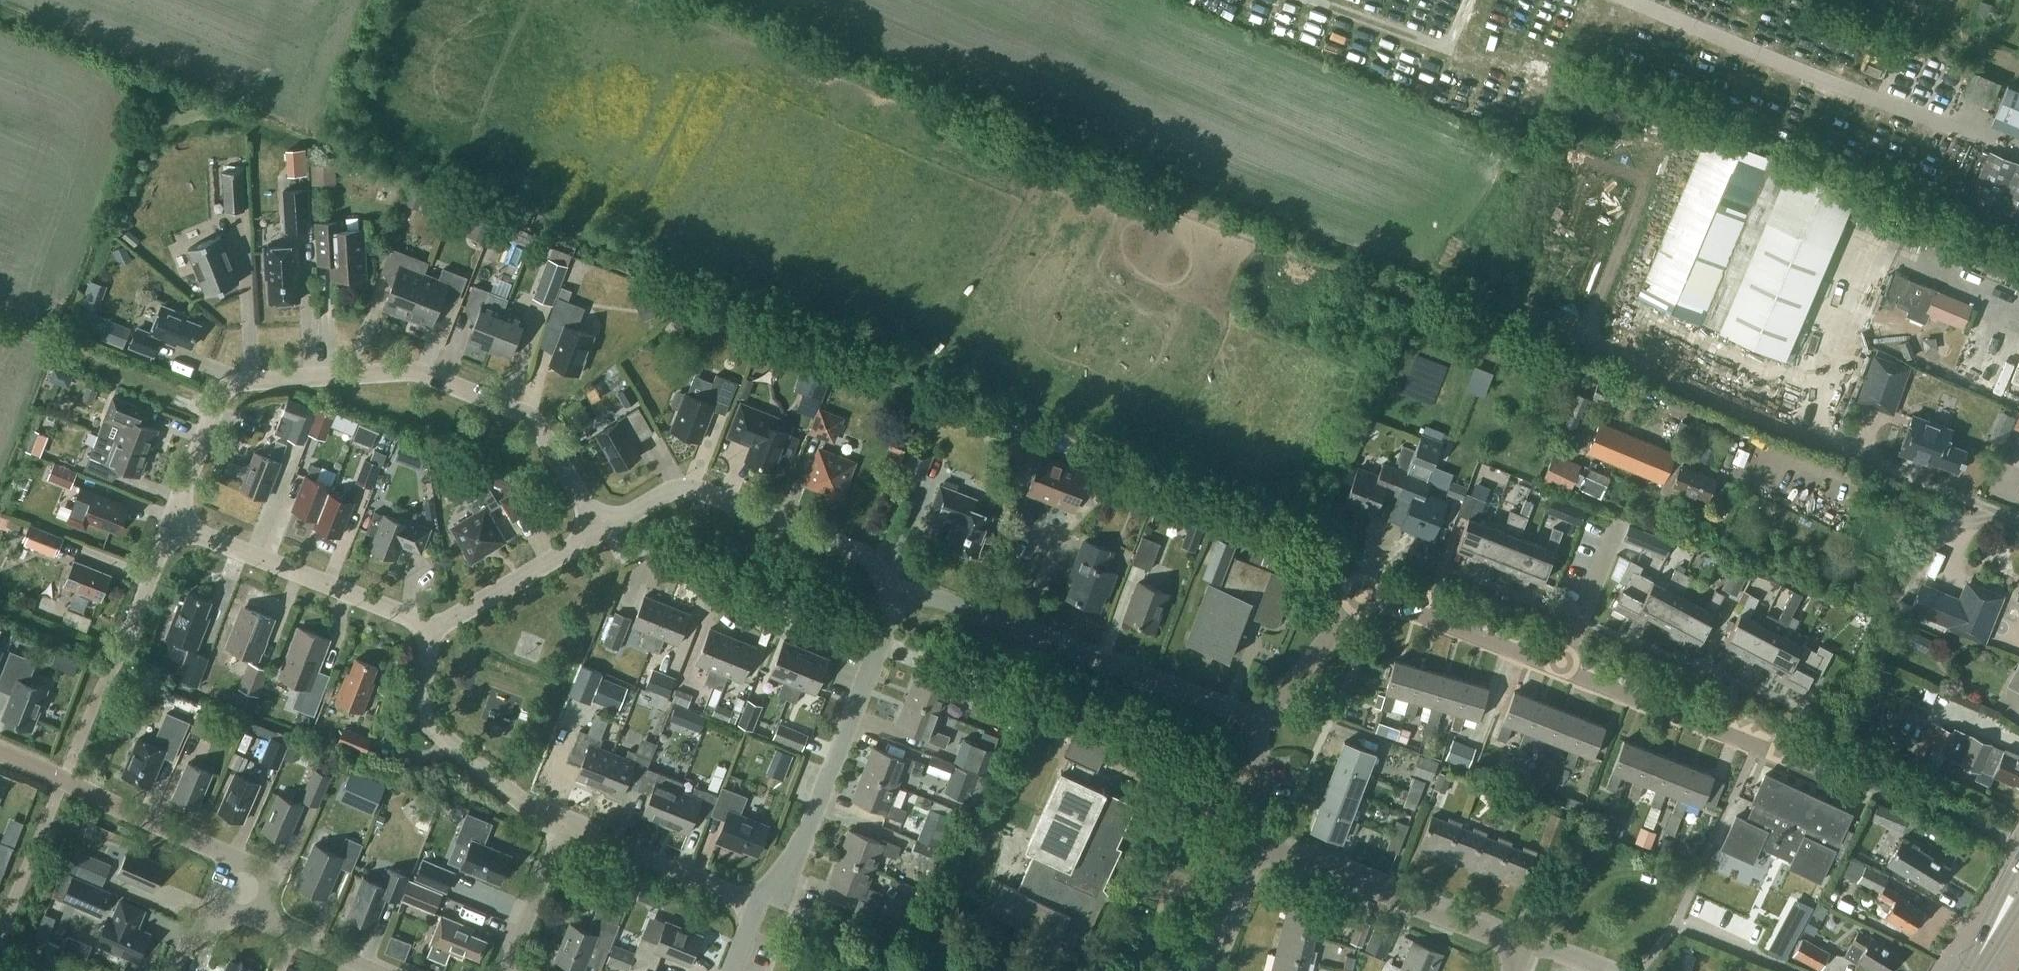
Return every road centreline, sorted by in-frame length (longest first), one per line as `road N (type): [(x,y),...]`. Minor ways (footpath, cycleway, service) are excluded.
road 1 (residential): [(174,525),(225,392),(247,381),(413,371),(532,418),(601,530)]
road 2 (residential): [(1756,746),(1361,593),(1258,724)]
road 3 (residential): [(1258,724),(900,592)]
road 4 (residential): [(900,592),(871,556),(684,493),(601,530)]
road 5 (residential): [(0,755),(224,853),(250,916)]
road 6 (residential): [(1515,970),(1523,950),(1259,839)]
road 7 (residential): [(760,904),(785,884),(878,645)]
road 8 (residential): [(436,629),(174,525)]
road 9 (residential): [(565,827),(431,730),(418,698),(436,629)]
road 10 (residential): [(878,645),(647,550)]
road 11 (residential): [(760,904),(565,827)]
road 12 (residential): [(601,530),(436,629)]
road 13 (residential): [(510,970),(565,827)]
road 14 (residential): [(1199,970),(1259,839)]
road 15 (residential): [(250,916),(381,970)]

